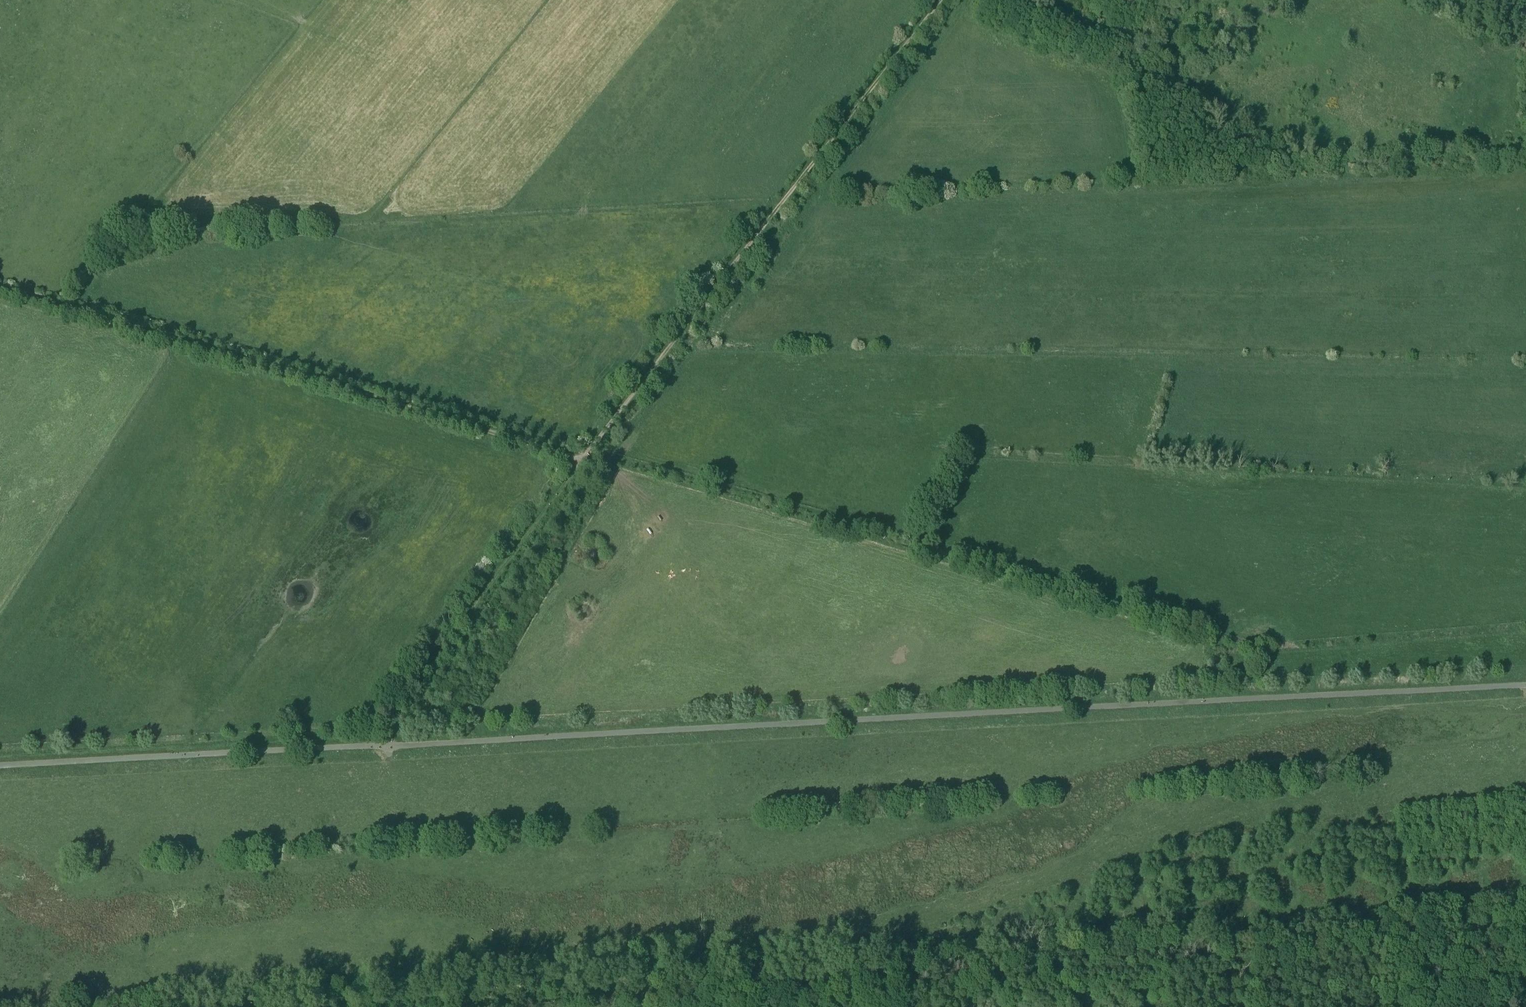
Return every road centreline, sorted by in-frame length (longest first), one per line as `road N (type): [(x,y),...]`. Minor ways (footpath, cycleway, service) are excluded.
road 1 (track): [(1525,684),(0,767)]
road 2 (track): [(0,292),(581,461)]
road 3 (track): [(942,0),(581,461)]

